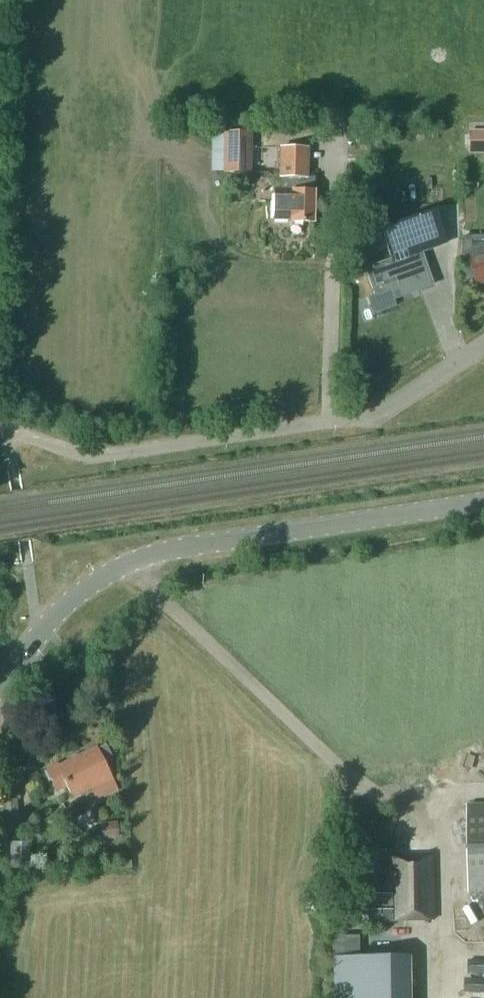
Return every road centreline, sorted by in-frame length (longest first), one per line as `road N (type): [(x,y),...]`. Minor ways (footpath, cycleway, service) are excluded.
road 1 (tertiary): [(0,678),(84,589),(134,561),(483,501)]
road 2 (unclassified): [(10,430),(90,457),(369,419),(483,346)]

